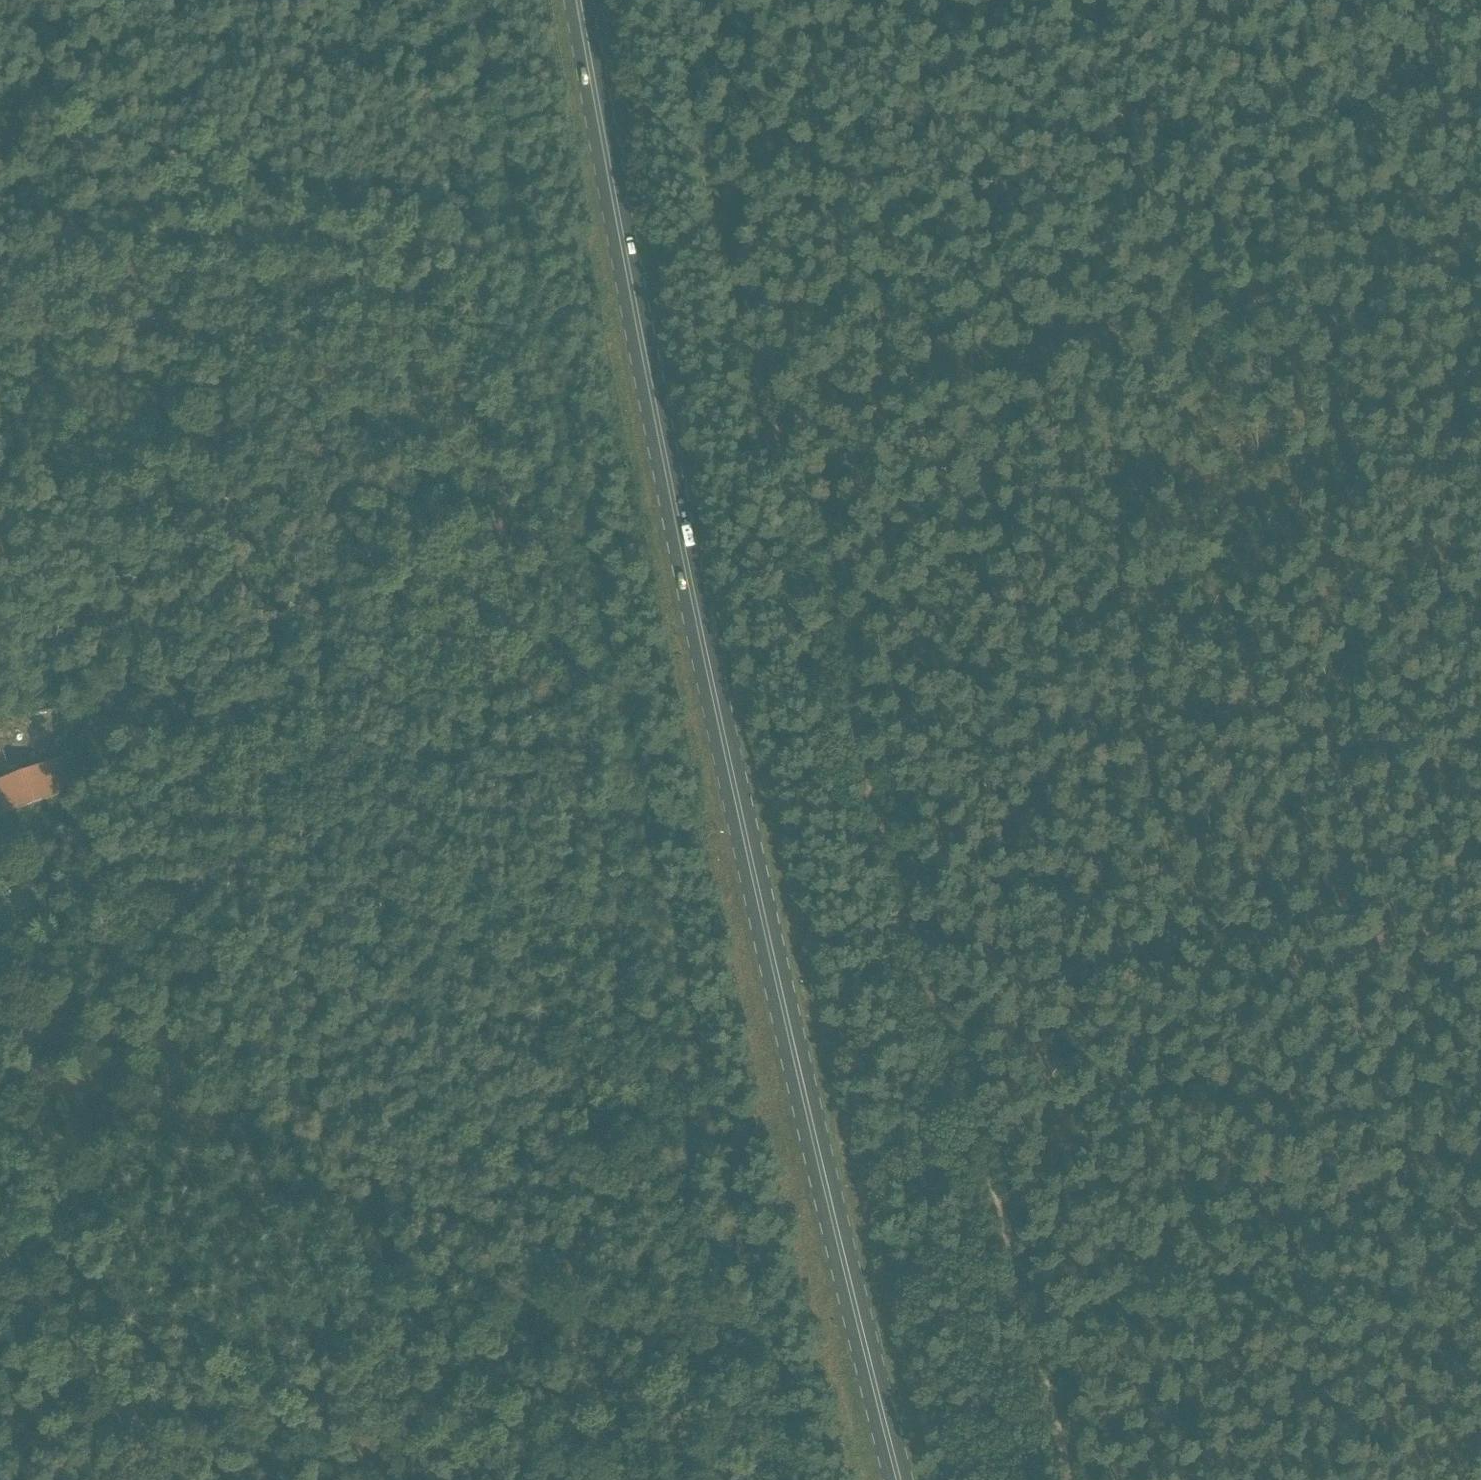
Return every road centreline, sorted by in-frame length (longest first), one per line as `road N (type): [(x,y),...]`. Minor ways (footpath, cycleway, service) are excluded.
road 1 (primary): [(899,1479),(818,1187),(572,0)]
road 2 (unclassified): [(174,1479),(0,1268)]

